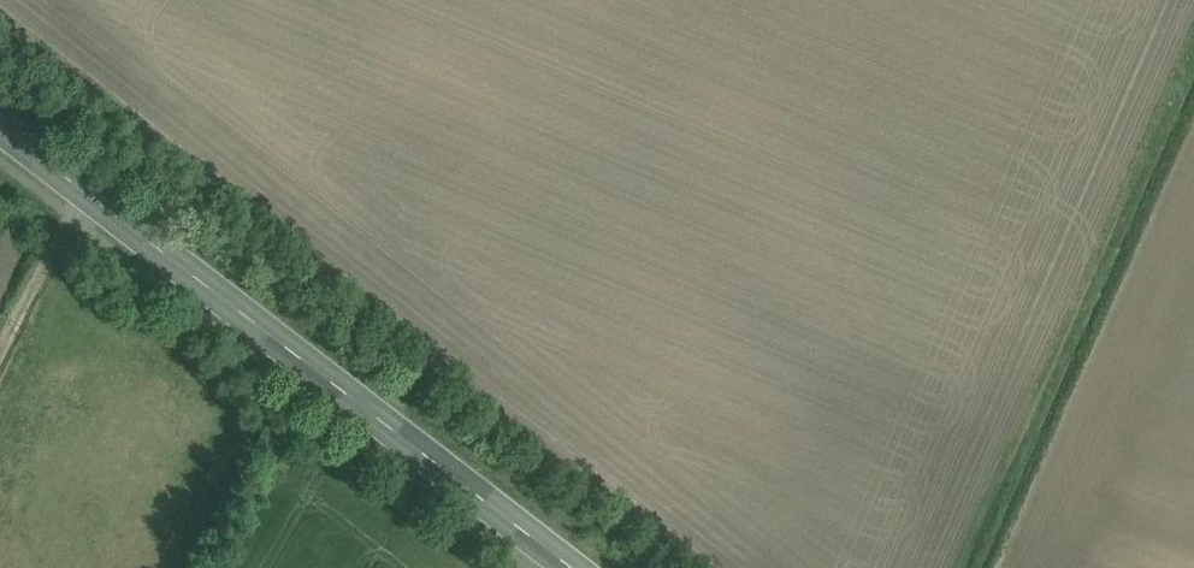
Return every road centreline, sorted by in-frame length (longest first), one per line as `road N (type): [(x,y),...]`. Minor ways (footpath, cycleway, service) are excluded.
road 1 (primary): [(571,567),(0,120)]

